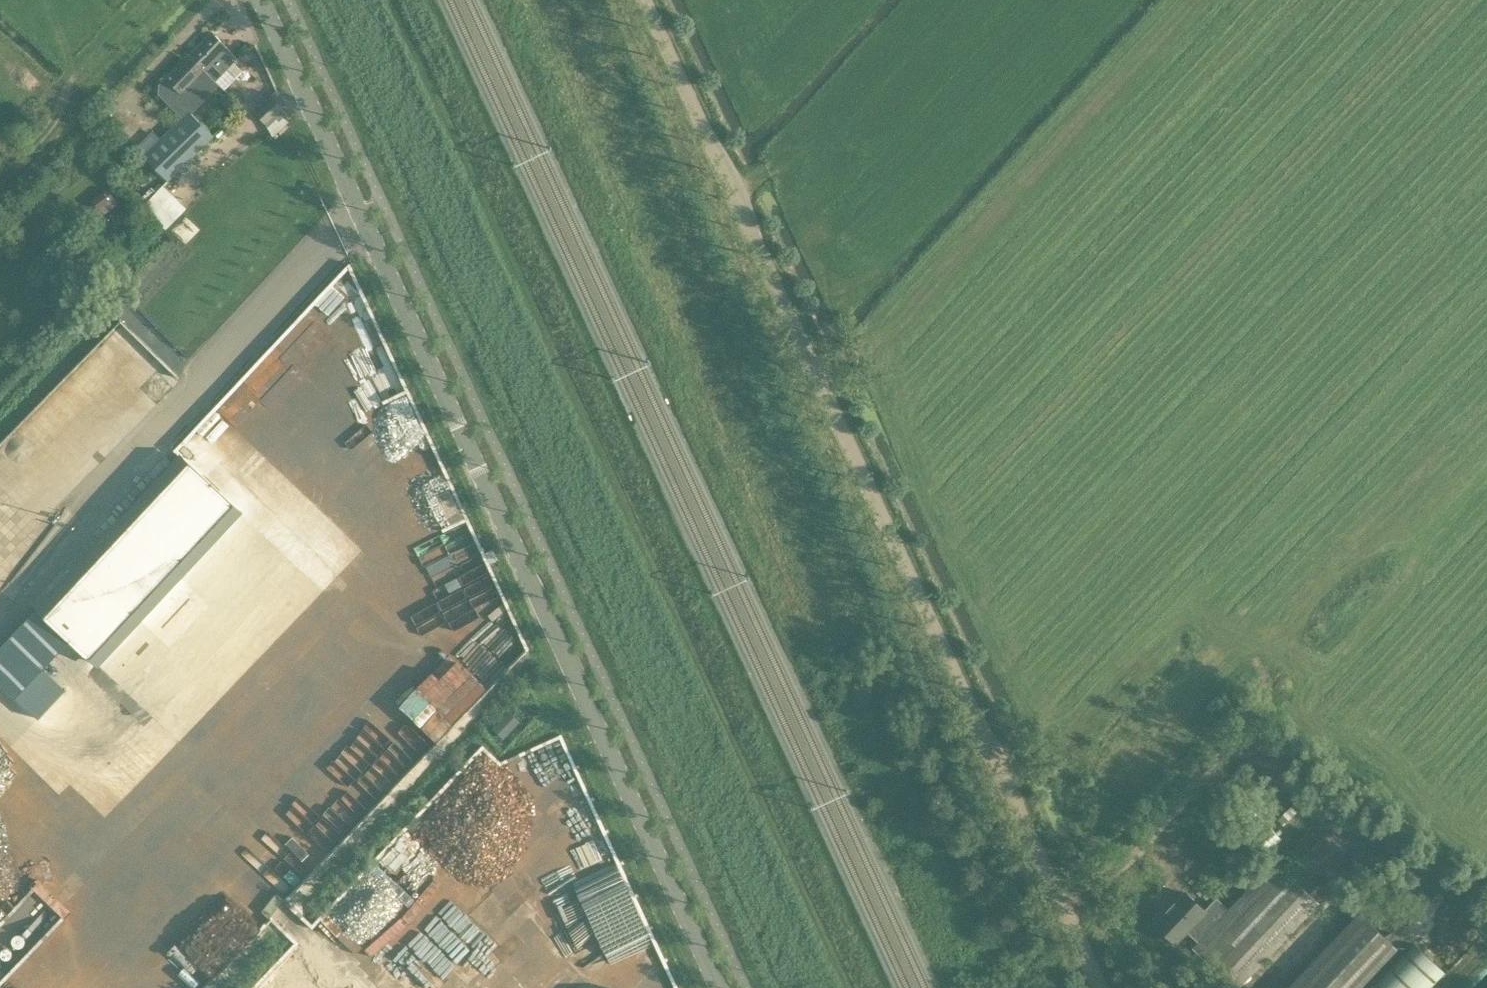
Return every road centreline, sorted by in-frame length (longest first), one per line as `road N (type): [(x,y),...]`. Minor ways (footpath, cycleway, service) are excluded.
road 1 (unclassified): [(724,987),(267,0)]
road 2 (unclassified): [(1096,987),(640,0)]

